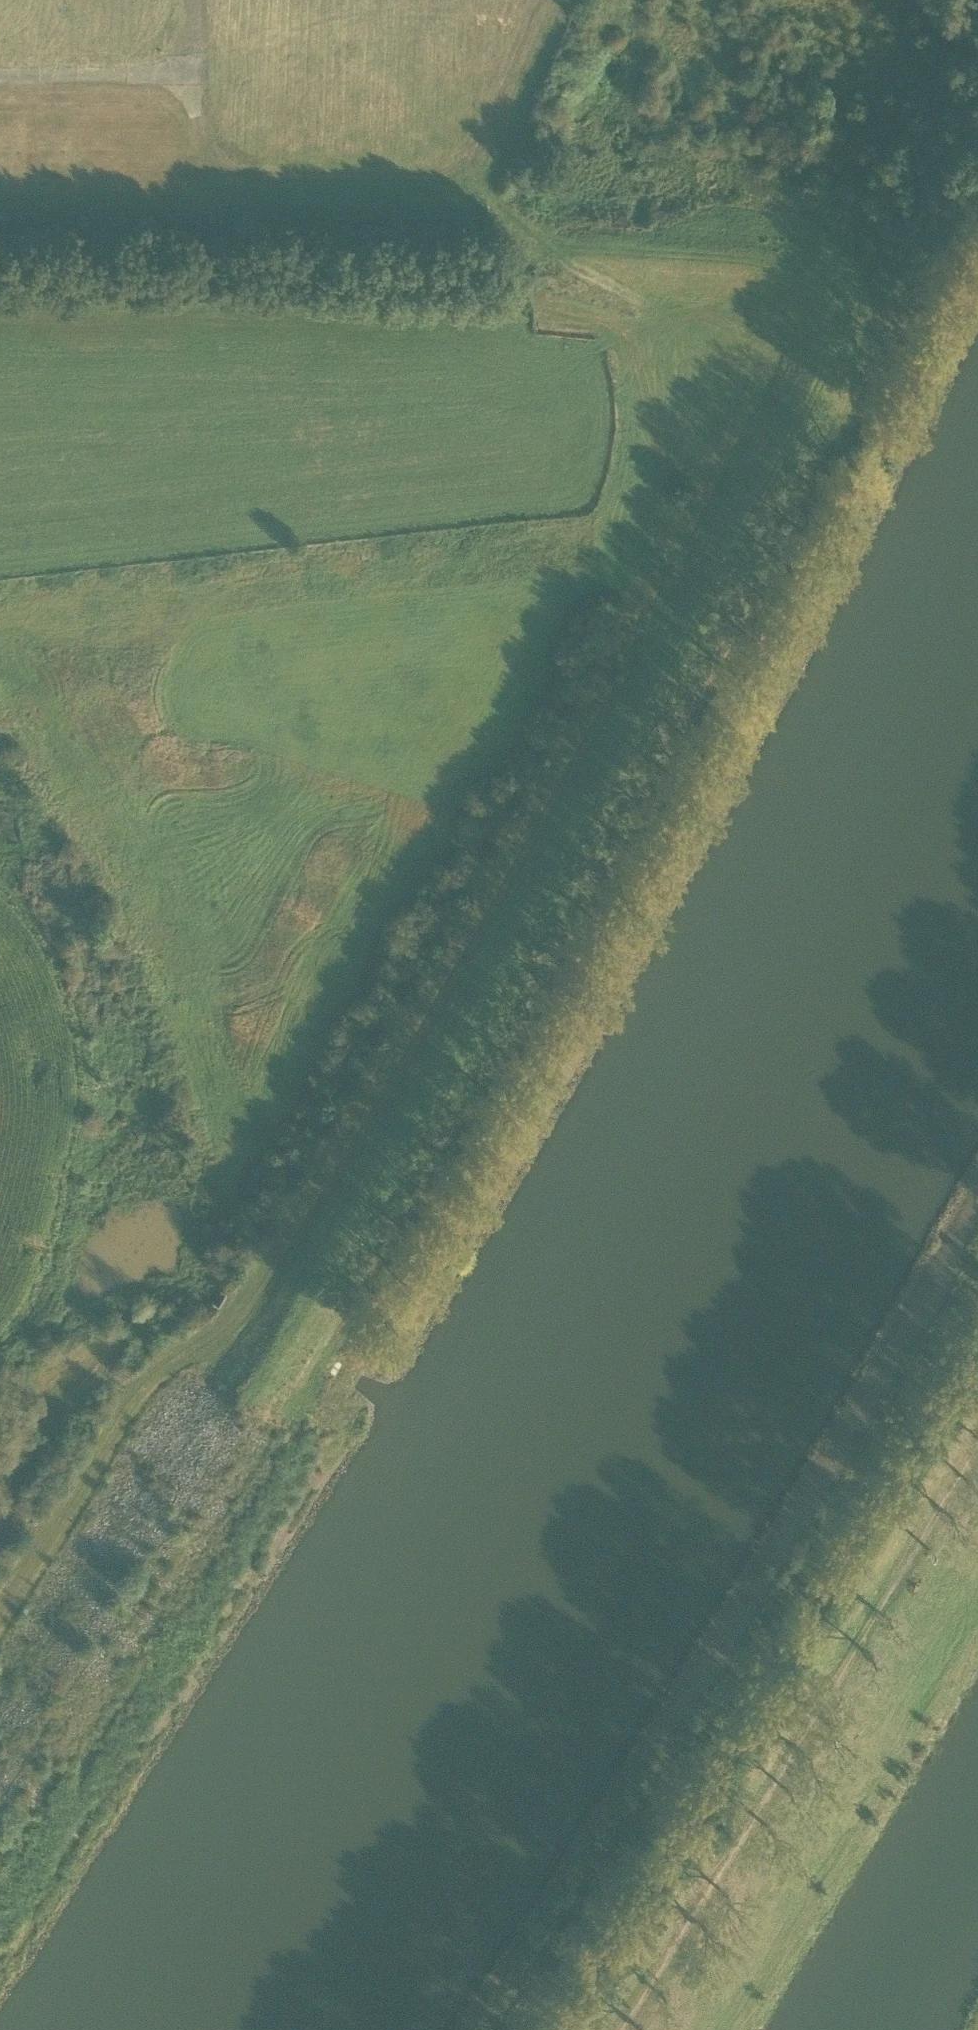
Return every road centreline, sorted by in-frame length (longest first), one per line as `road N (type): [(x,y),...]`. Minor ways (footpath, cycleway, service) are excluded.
road 1 (track): [(0,1610),(165,1360),(234,1316),(792,407),(807,343),(788,294),(743,285),(565,274),(0,286)]
road 2 (unclassified): [(615,2029),(977,1444)]
road 3 (track): [(0,72),(175,69)]

